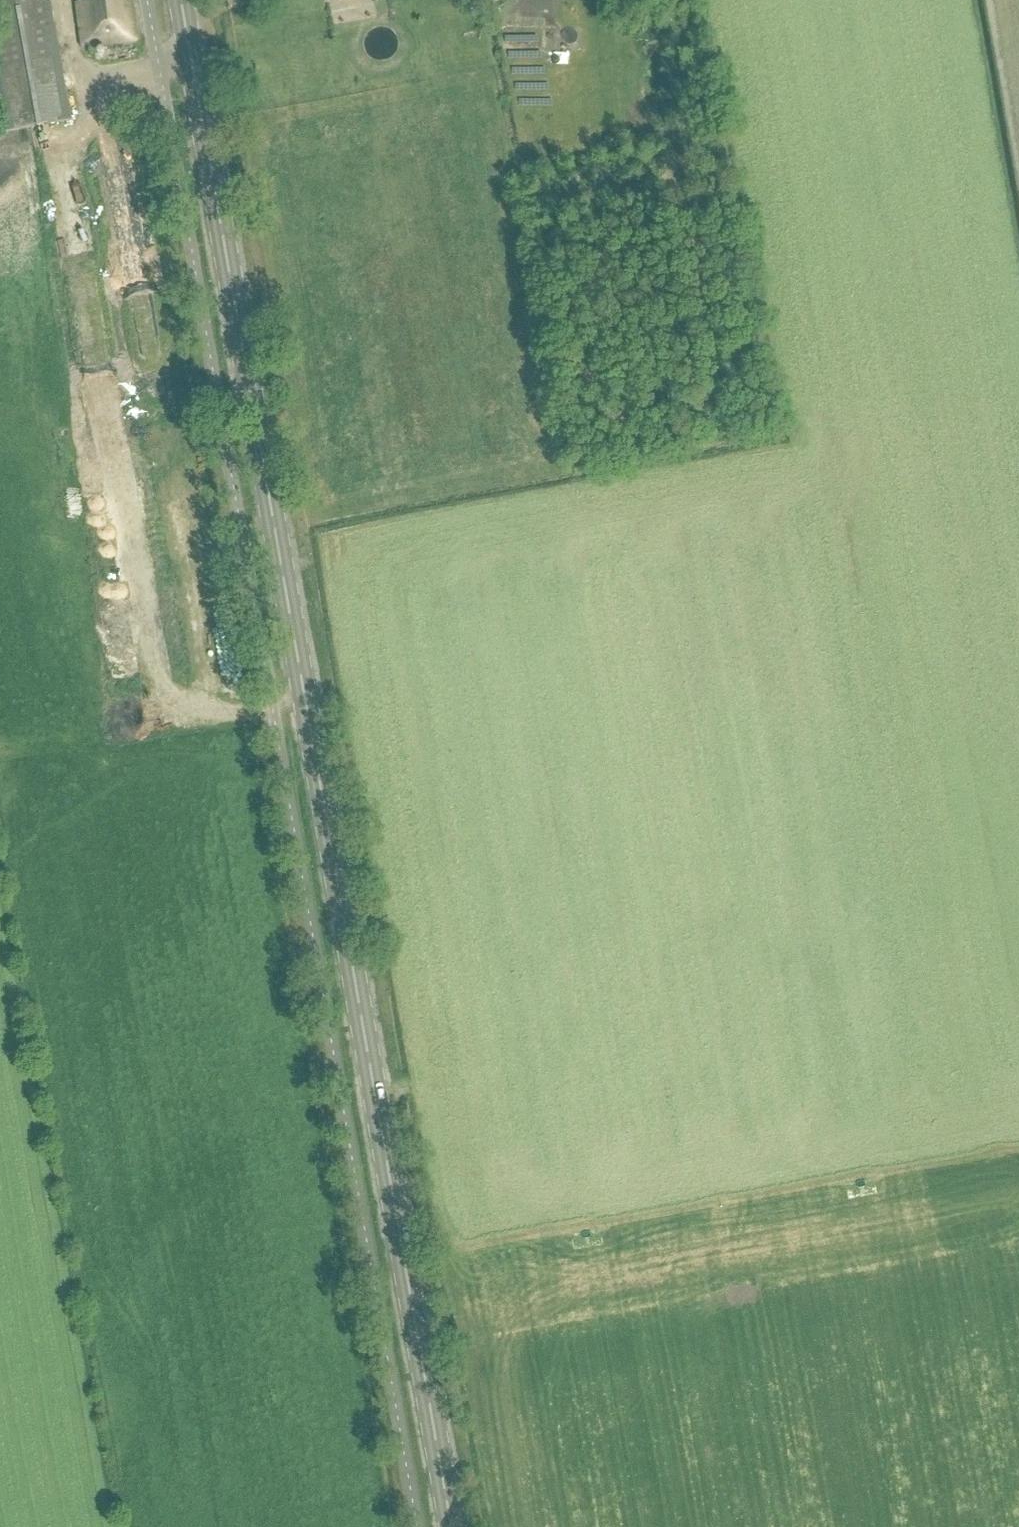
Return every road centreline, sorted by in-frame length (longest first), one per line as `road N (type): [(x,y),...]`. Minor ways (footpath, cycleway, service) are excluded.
road 1 (primary): [(450,1526),(180,0)]

